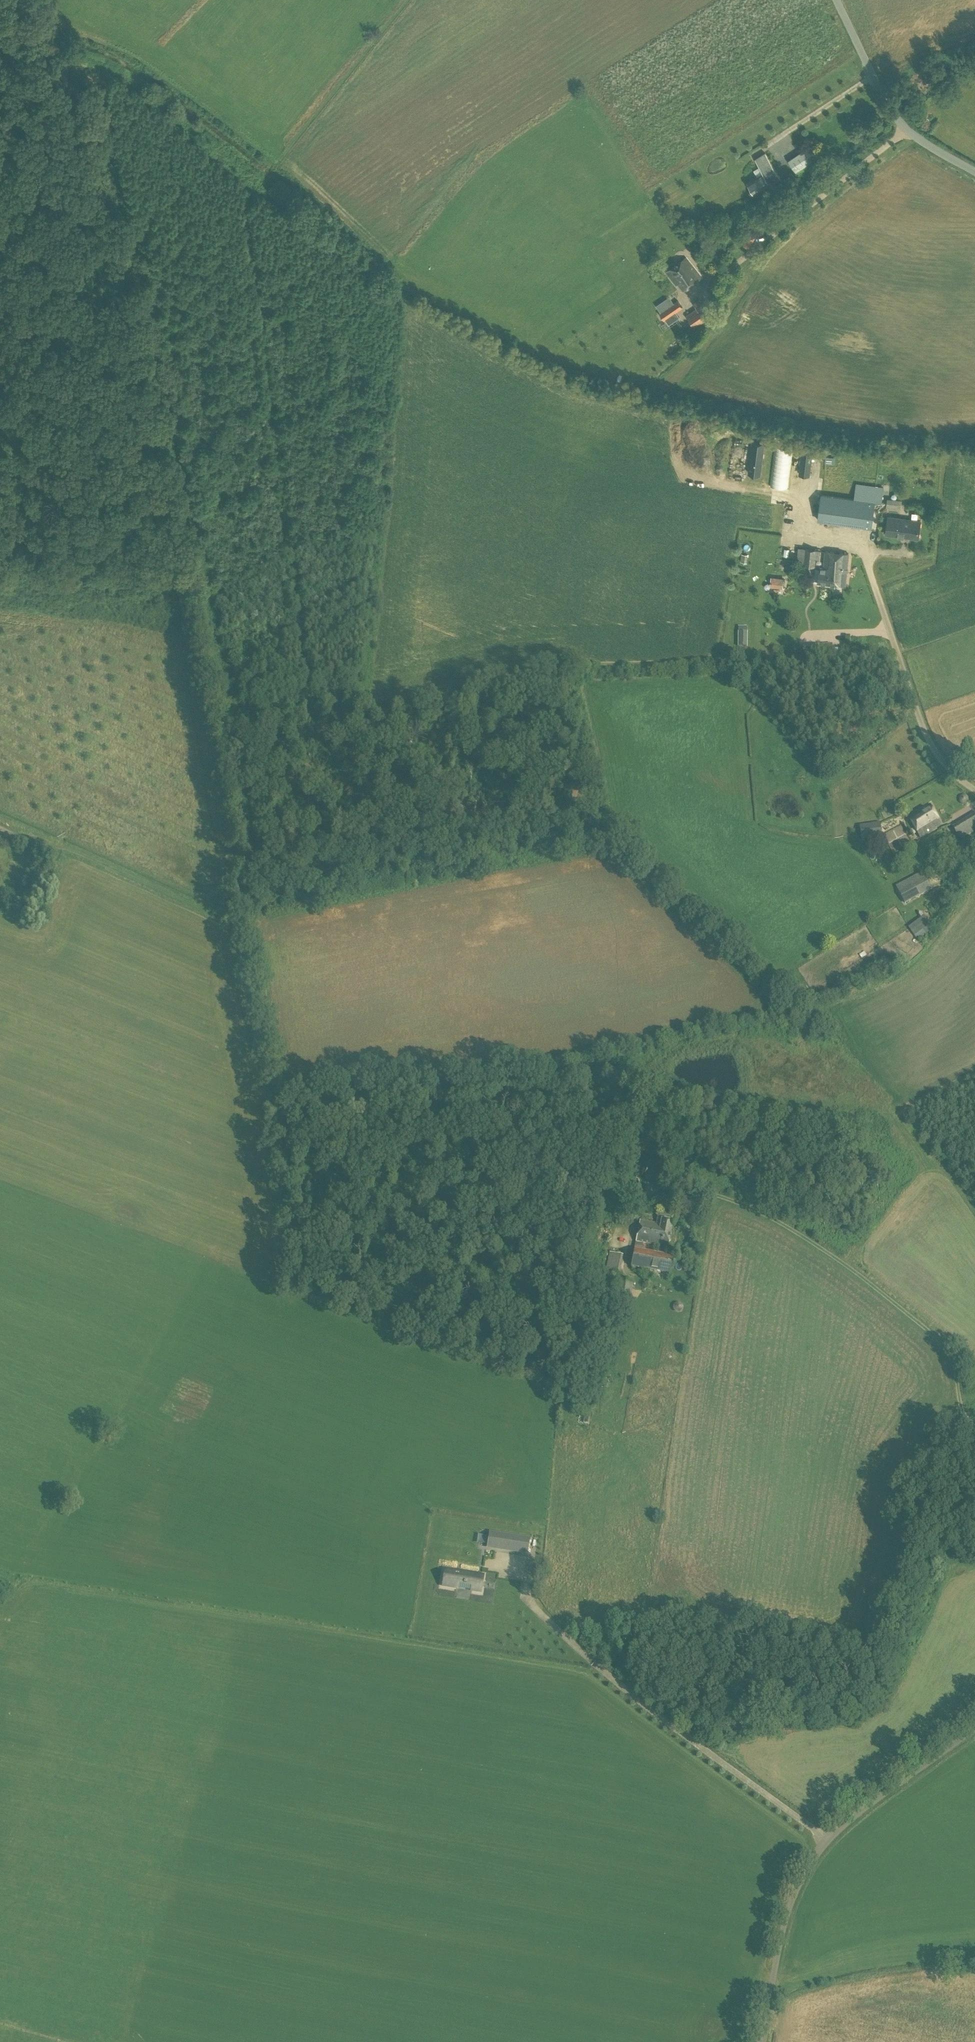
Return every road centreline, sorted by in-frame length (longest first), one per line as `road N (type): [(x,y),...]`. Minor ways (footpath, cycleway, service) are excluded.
road 1 (unclassified): [(760,2041),(785,1922),(827,1839),(974,1729)]
road 2 (unclassified): [(974,788),(934,752),(913,709),(865,563),(866,538)]
road 3 (unclassified): [(974,173),(924,145),(889,109),(836,0)]

